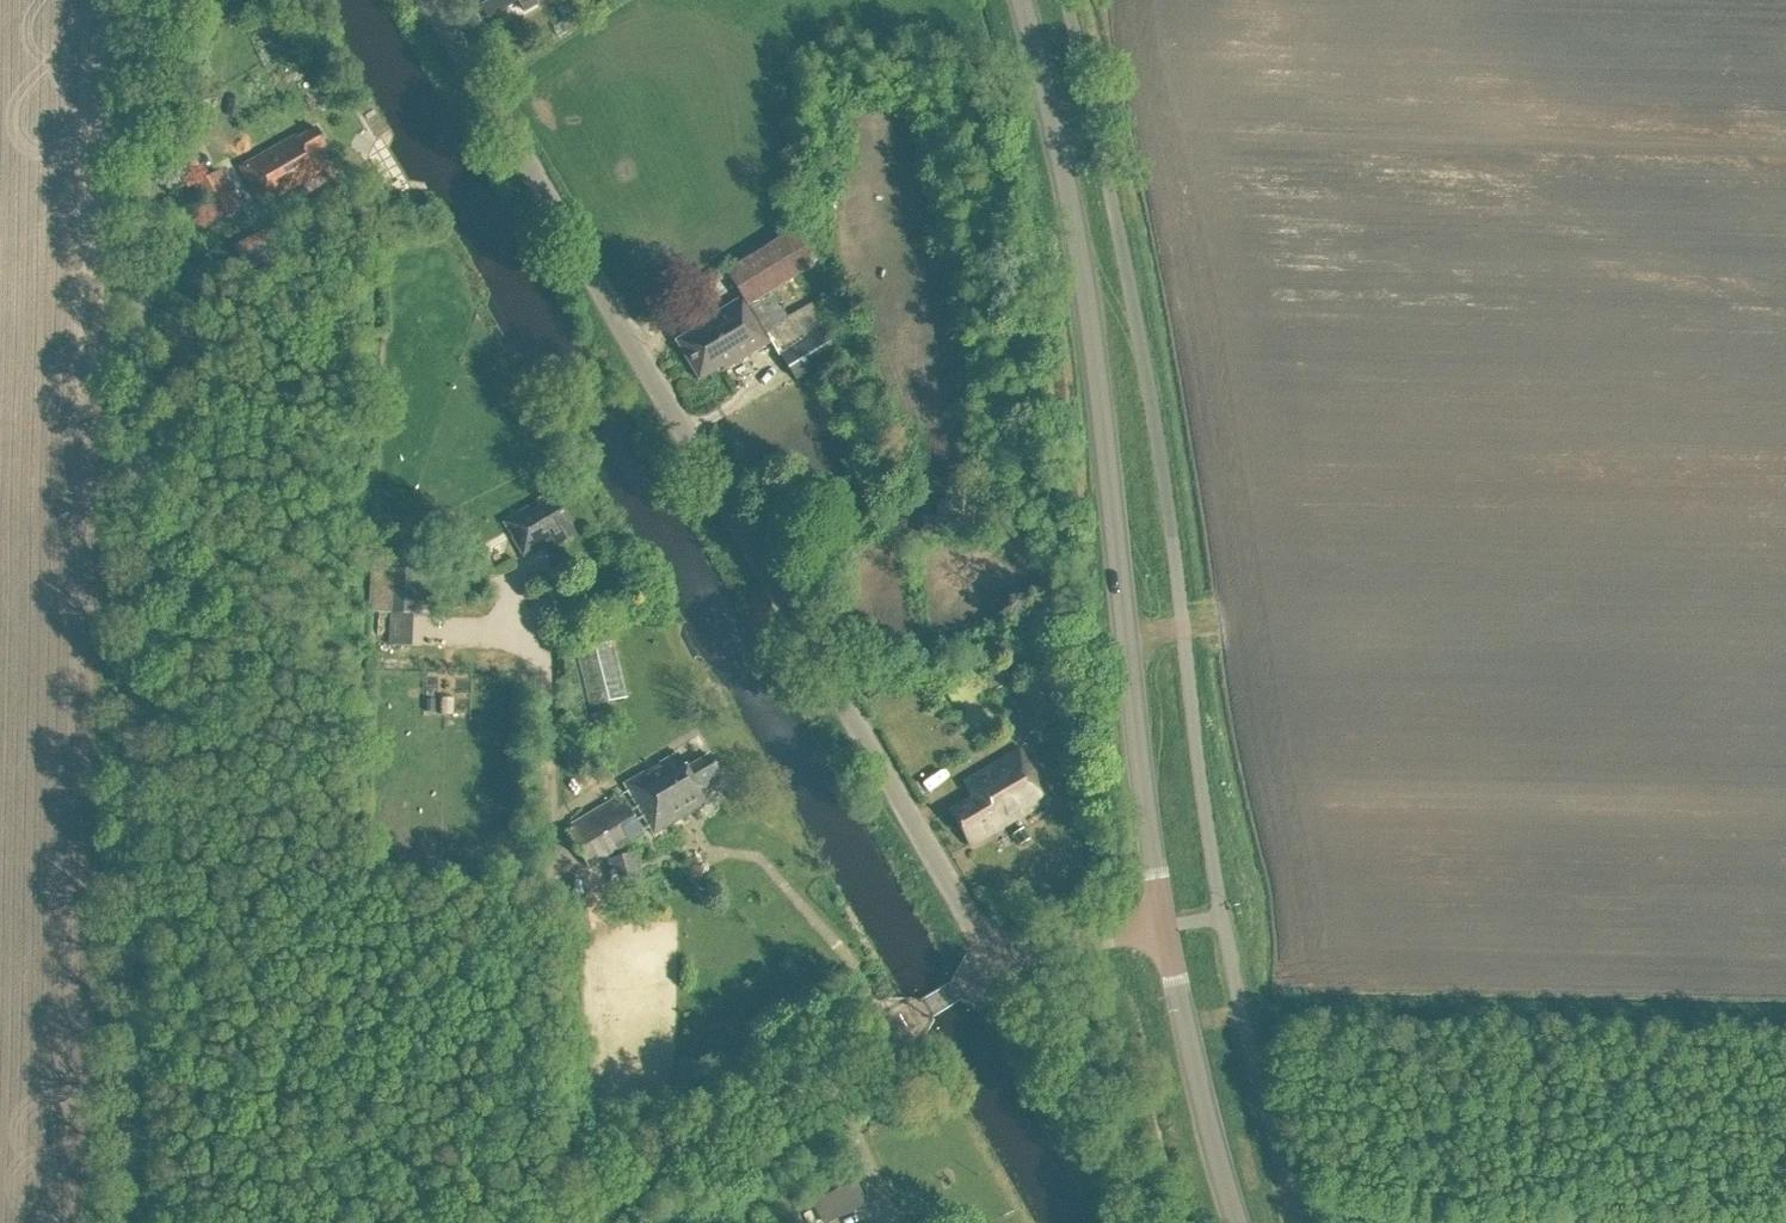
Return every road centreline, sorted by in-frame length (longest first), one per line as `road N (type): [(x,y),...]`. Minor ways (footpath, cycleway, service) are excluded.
road 1 (unclassified): [(119,1222),(126,239),(119,0)]
road 2 (unclassified): [(1000,966),(432,0)]
road 3 (tertiary): [(1162,927),(1111,473),(1066,197),(1014,0)]
road 4 (tertiary): [(561,1222),(1000,966)]
road 5 (tertiary): [(1240,1222),(1162,927)]
road 6 (tertiary): [(1000,966),(1162,927)]

